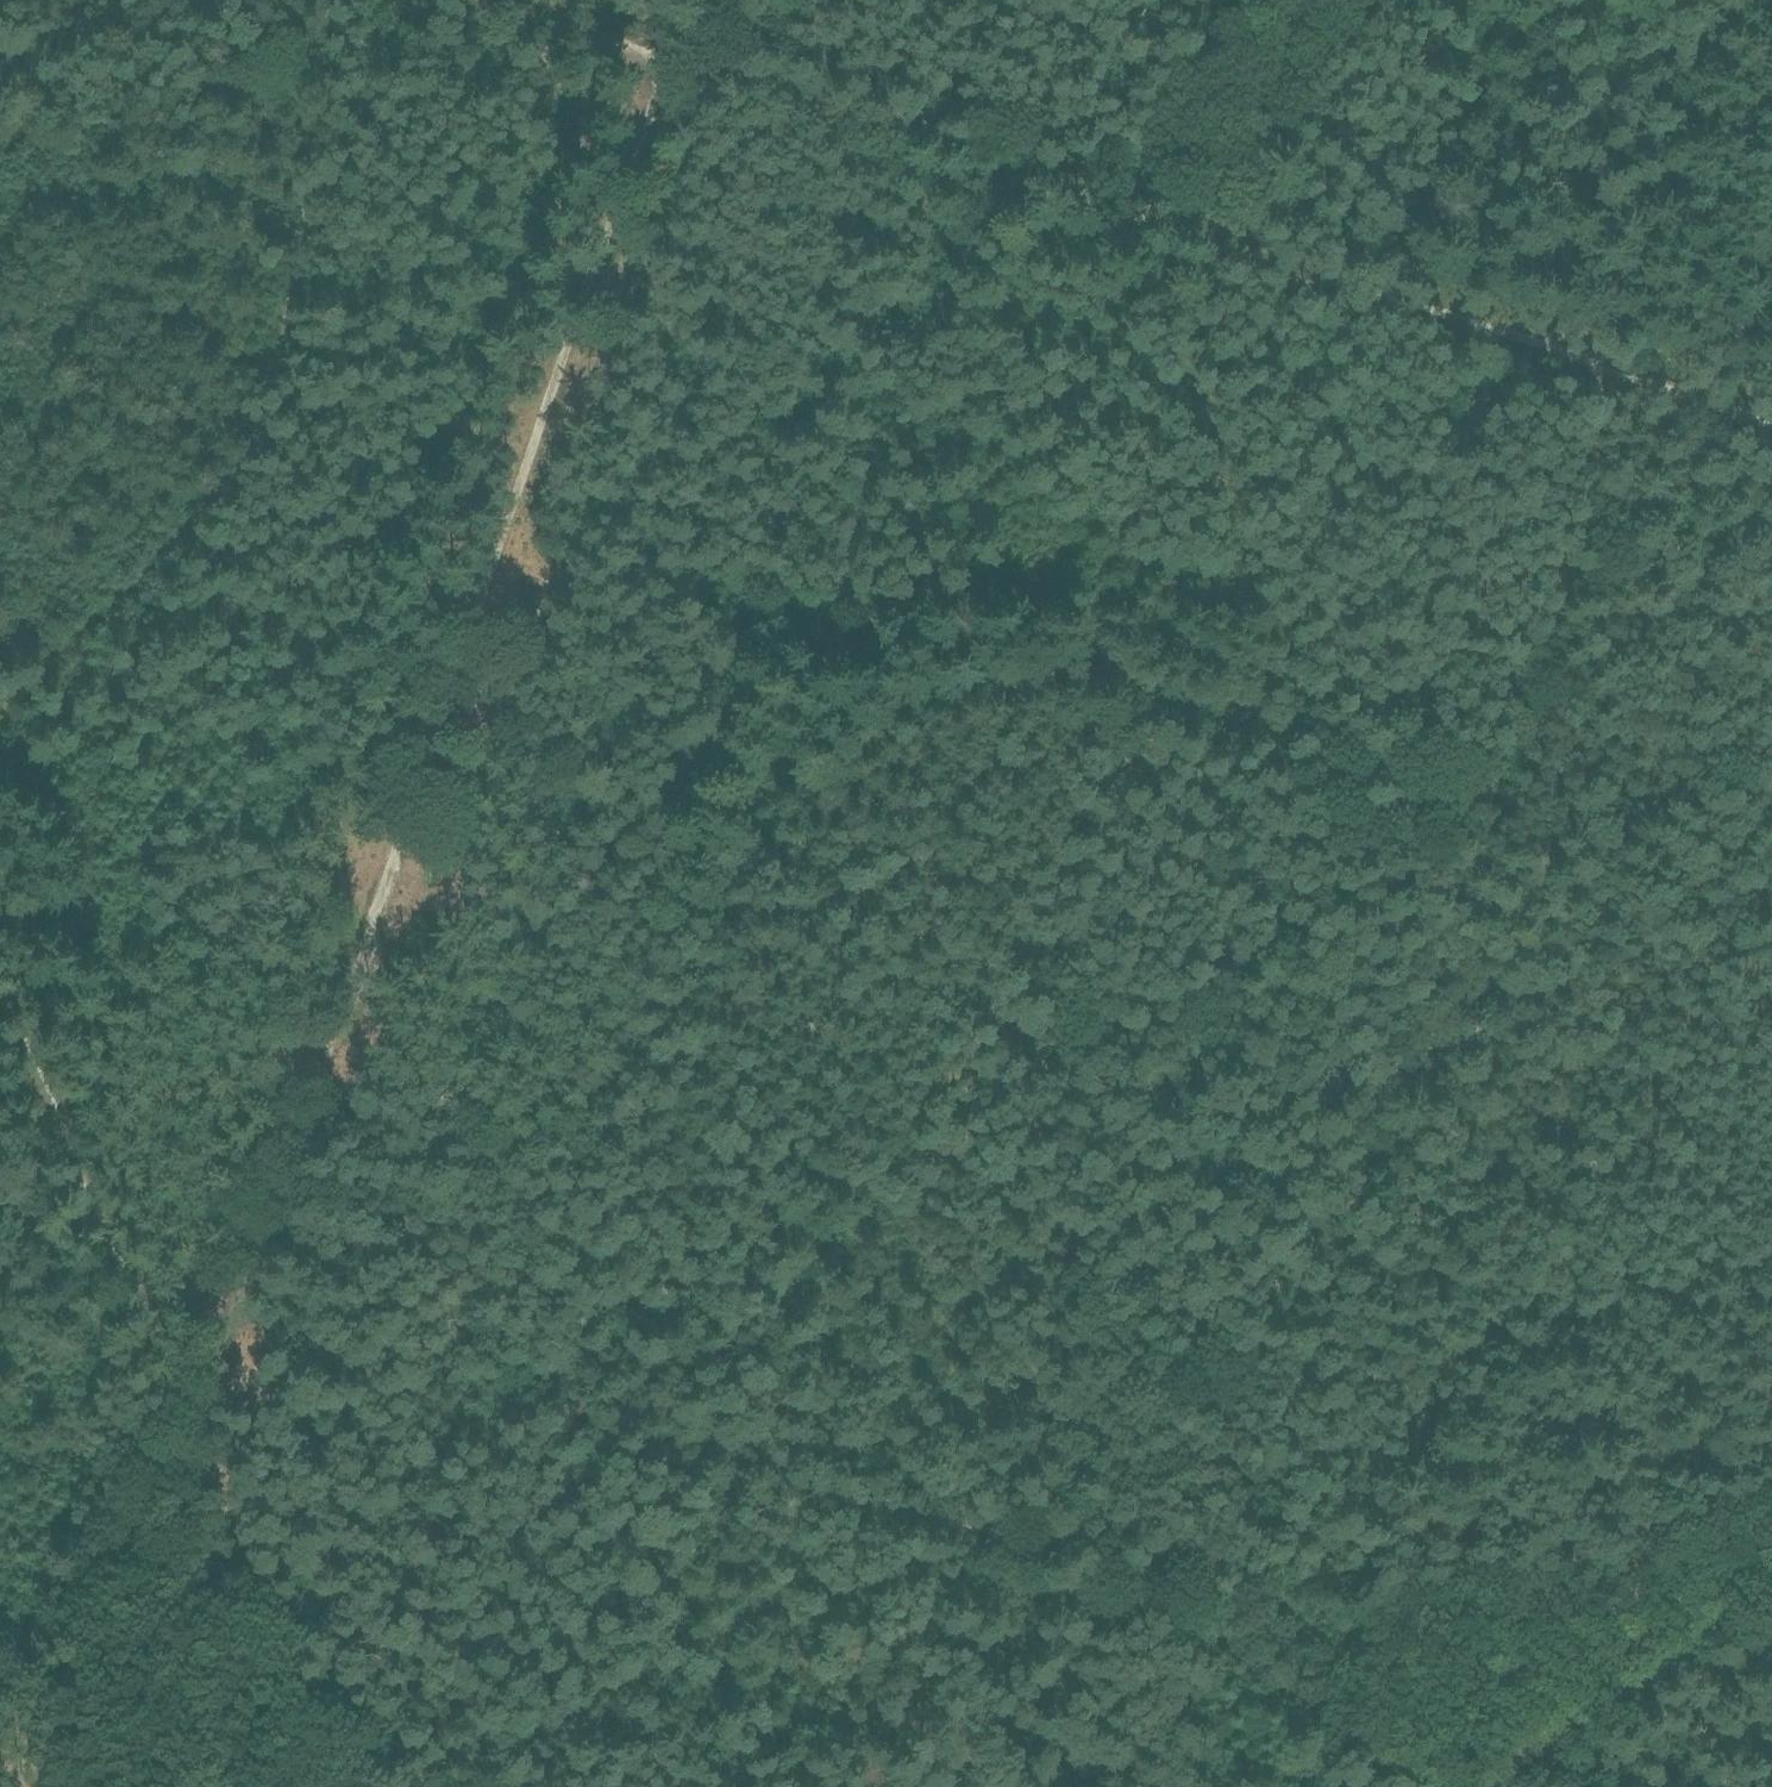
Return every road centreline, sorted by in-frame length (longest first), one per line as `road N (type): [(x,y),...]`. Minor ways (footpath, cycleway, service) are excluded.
road 1 (track): [(1512,749),(1484,760),(1434,756),(1132,684),(1036,674),(973,680),(911,728),(853,750),(794,821),(746,914),(696,965),(660,1021),(640,1106),(587,1164),(521,1197),(380,1215),(280,1188)]
road 2 (track): [(504,0),(1771,424)]
road 3 (track): [(236,1315),(1044,1545),(1143,1582),(1212,1623),(1313,1707),(1444,1786)]
road 4 (track): [(280,1188),(573,332),(664,78),(679,58)]
road 5 (track): [(1512,749),(1212,1623)]
road 6 (track): [(335,0),(333,37),(306,115),(305,235),(264,431),(188,526),(0,713)]
road 7 (track): [(0,1000),(197,1414)]
road 8 (track): [(197,1414),(59,1786)]
road 9 (track): [(1612,371),(1512,749)]
road 10 (track): [(197,1414),(305,1786)]
road 11 (track): [(1463,1786),(1771,1585)]
road 12 (track): [(280,1188),(197,1414)]

